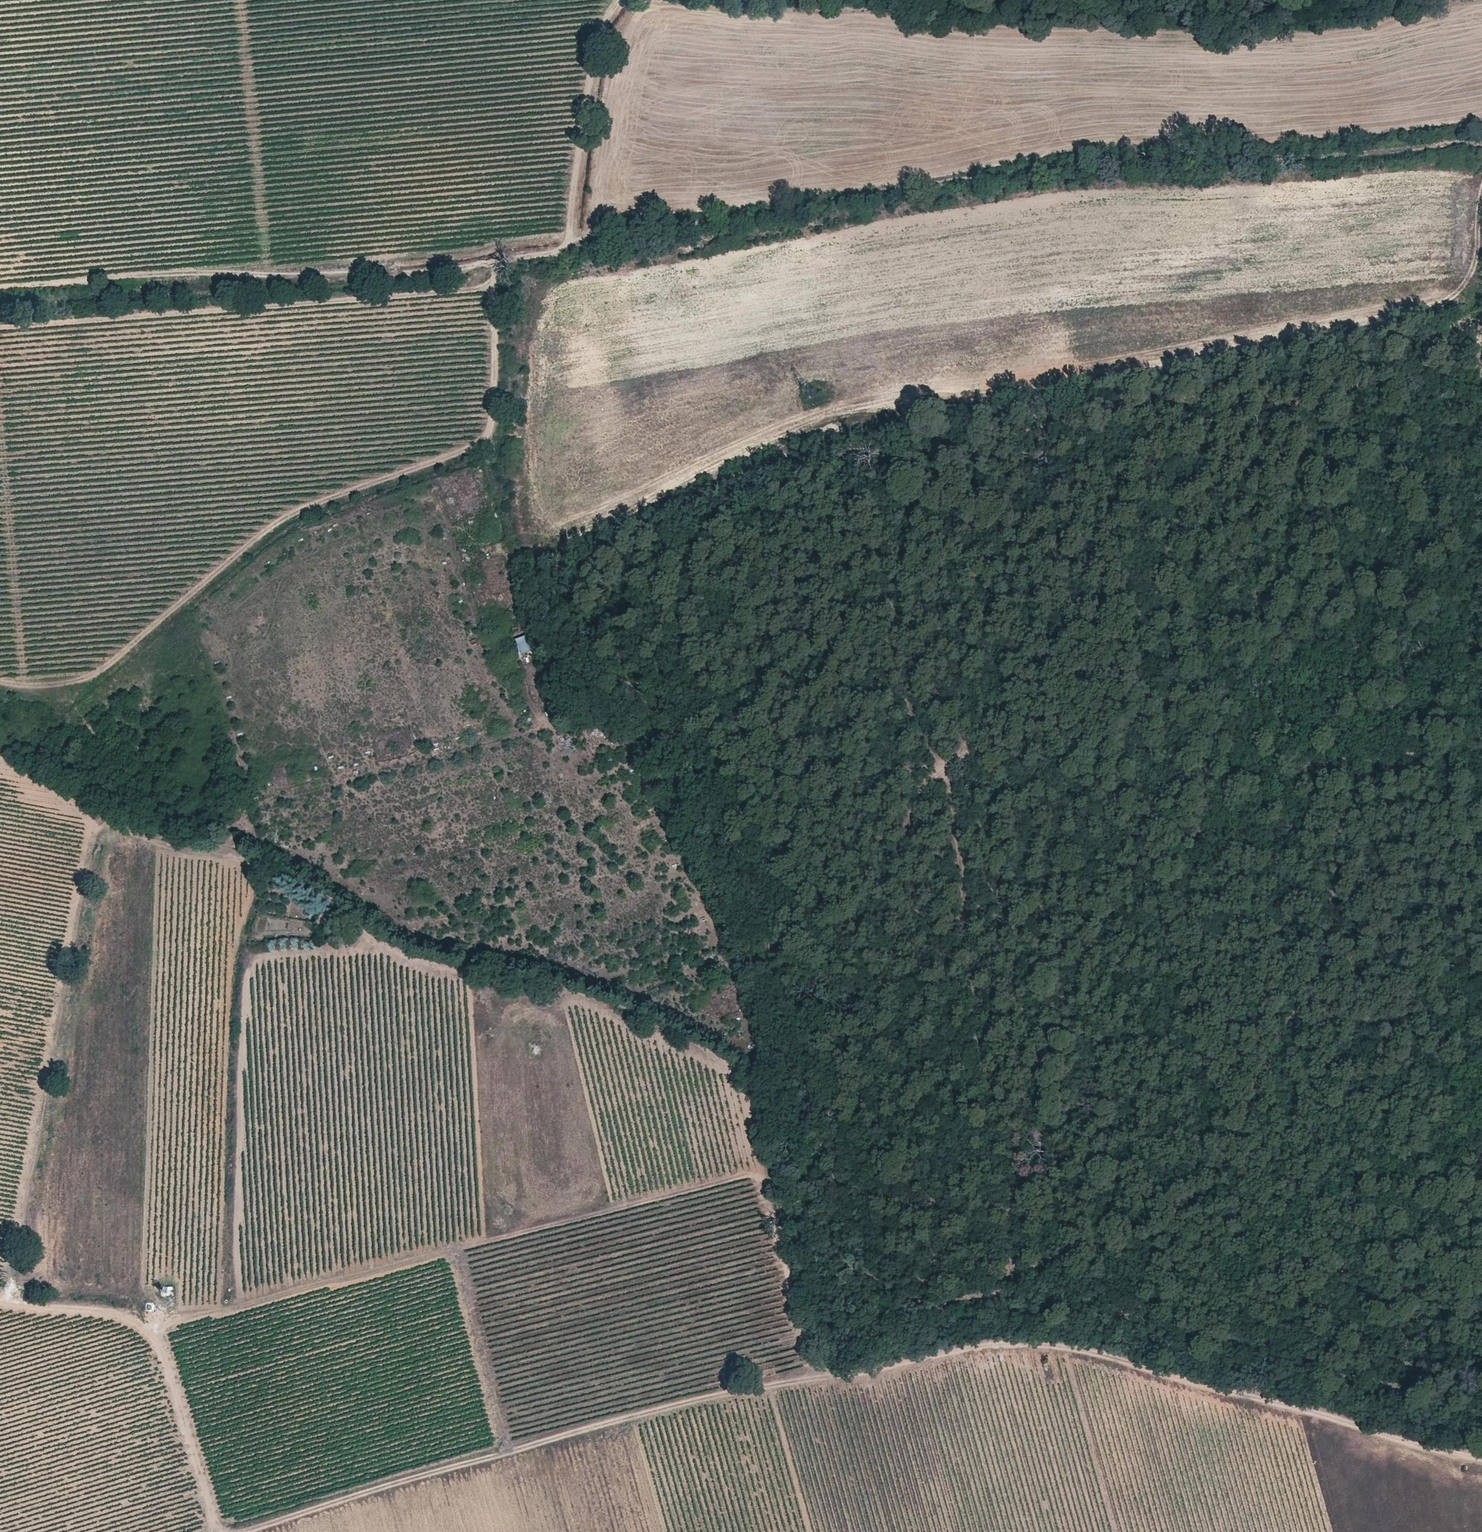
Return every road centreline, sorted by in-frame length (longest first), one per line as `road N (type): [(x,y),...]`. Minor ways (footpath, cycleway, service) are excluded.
road 1 (track): [(0,1297),(110,1308),(153,1335),(207,1508),(226,1529),(770,1380),(1022,1344),(1104,1352),(1481,1455)]
road 2 (track): [(0,321),(586,256),(1079,167),(1385,155),(1481,142)]

